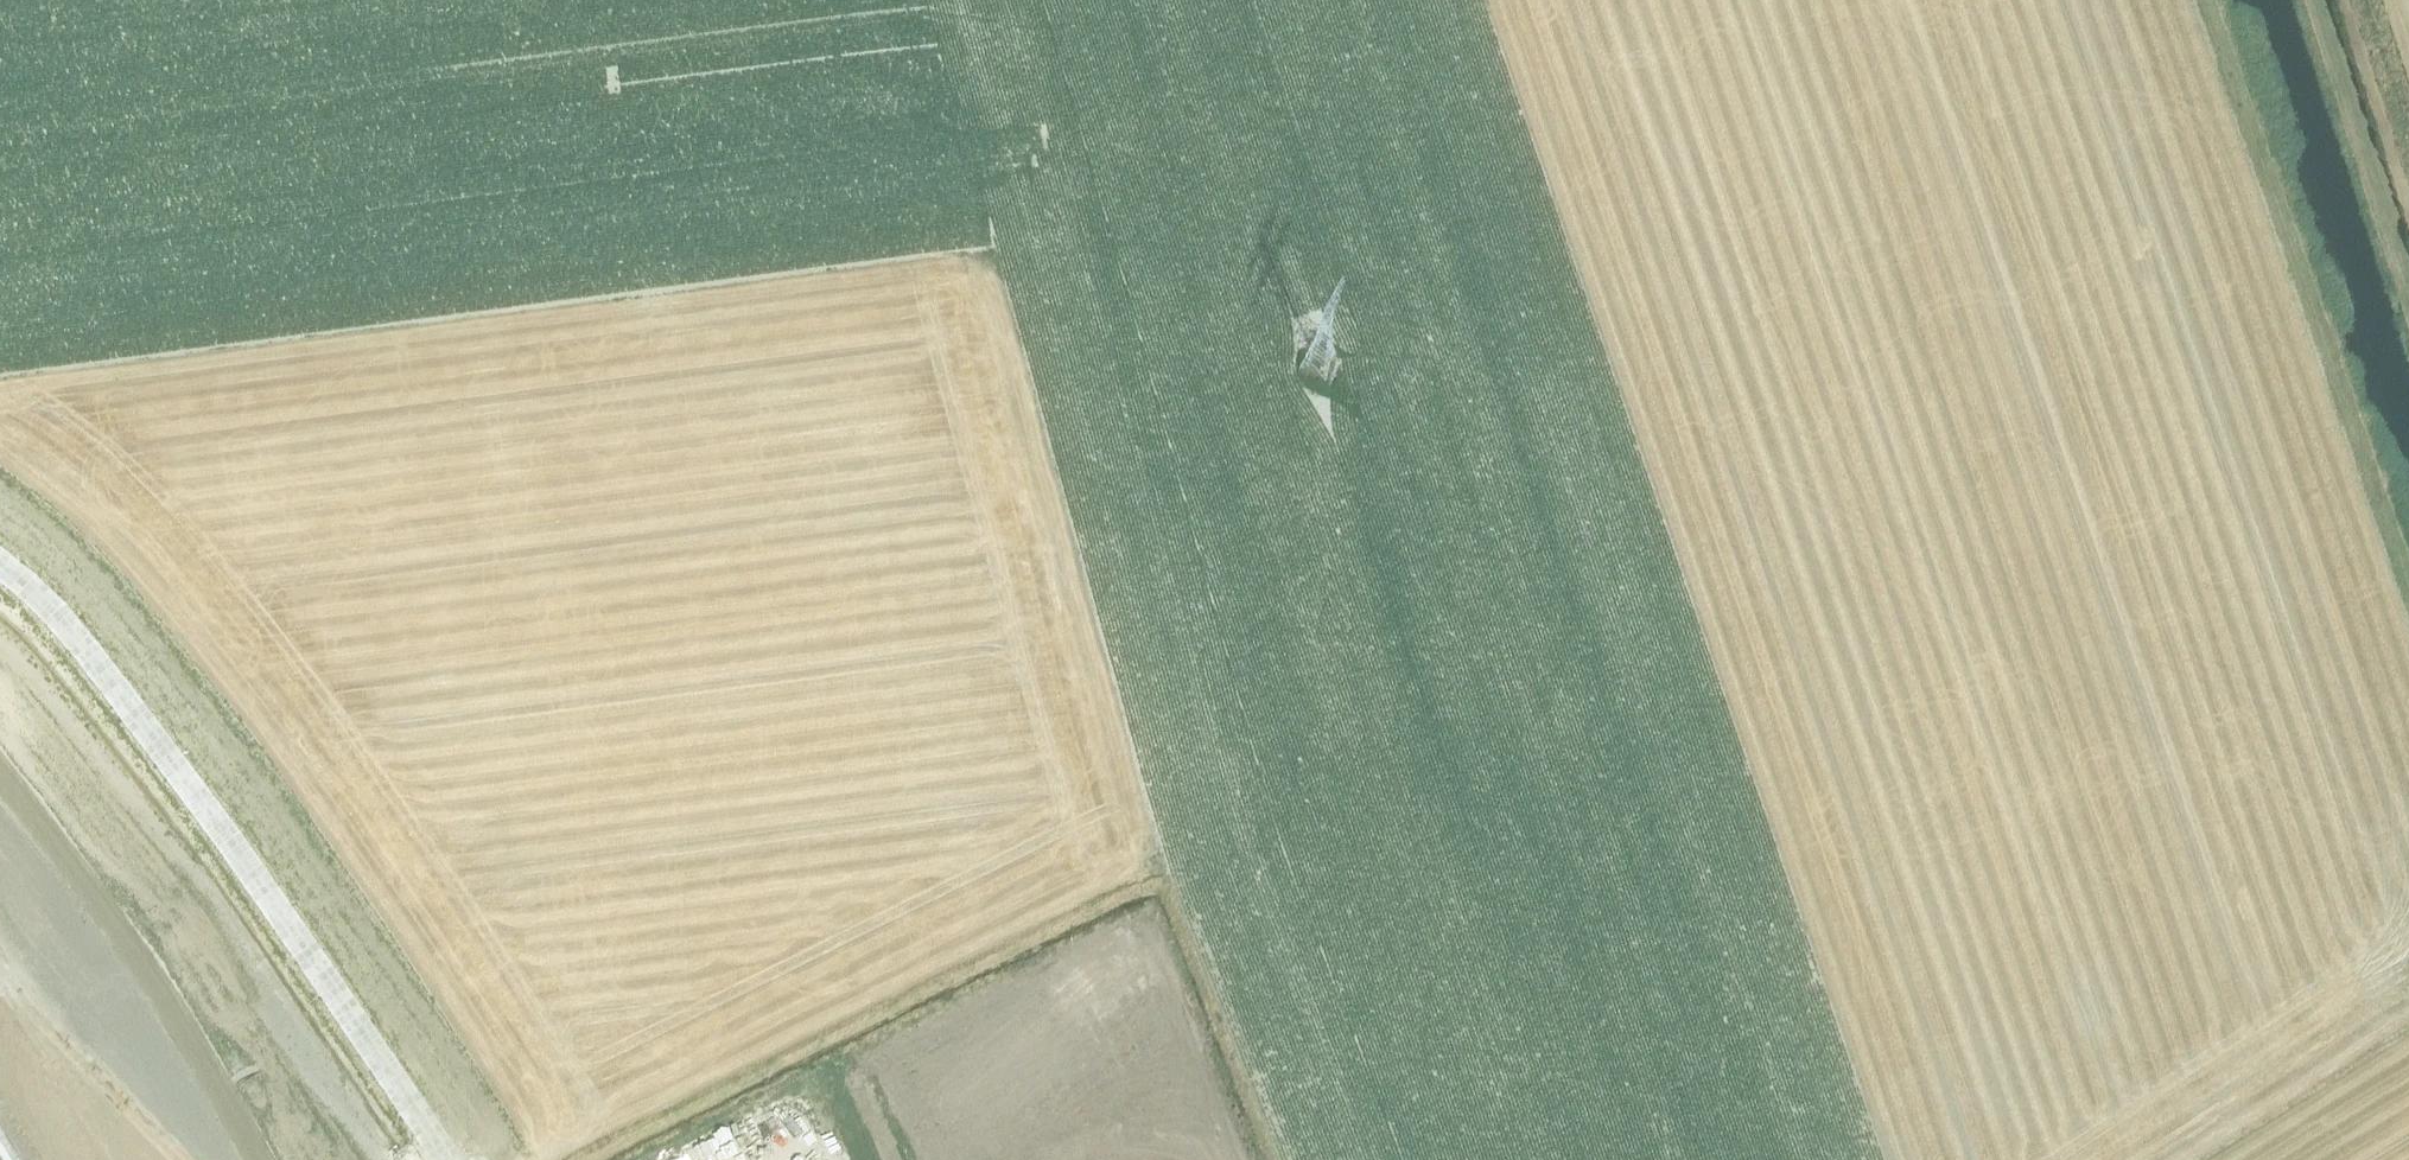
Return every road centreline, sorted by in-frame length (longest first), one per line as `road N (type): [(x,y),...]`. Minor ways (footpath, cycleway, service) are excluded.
road 1 (unclassified): [(257,1159),(151,980),(0,782)]

